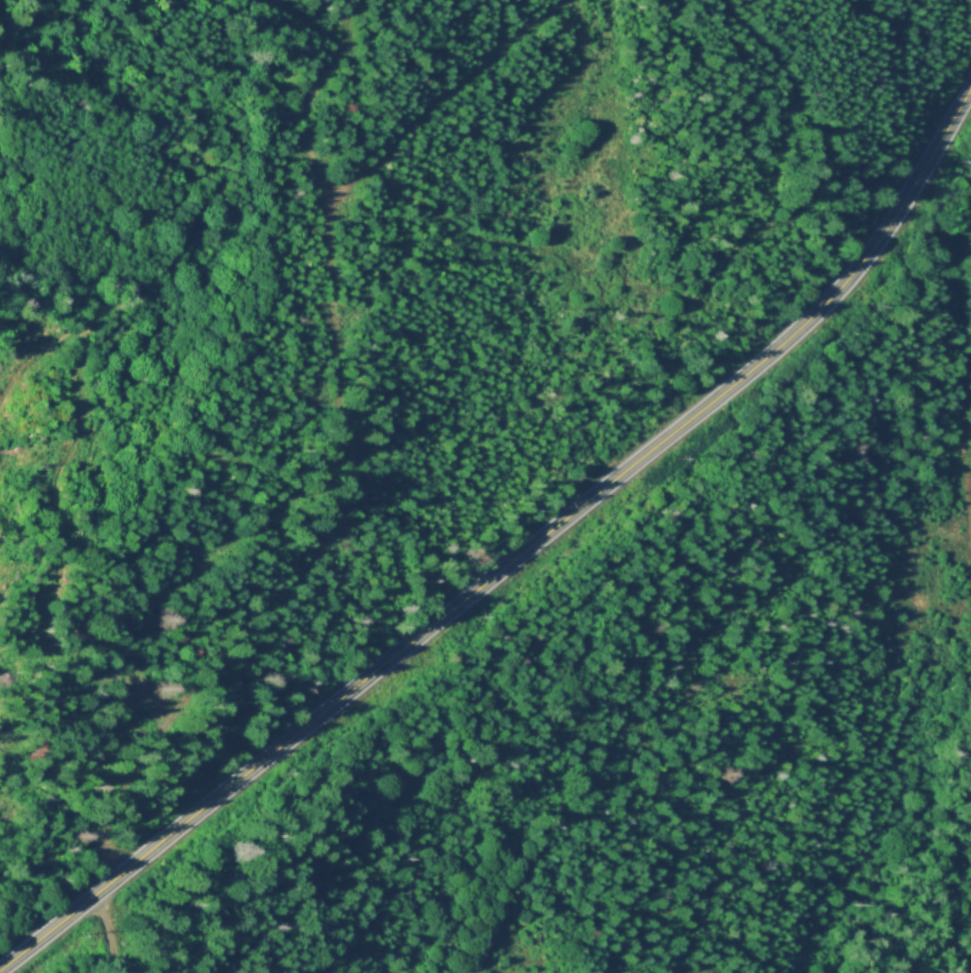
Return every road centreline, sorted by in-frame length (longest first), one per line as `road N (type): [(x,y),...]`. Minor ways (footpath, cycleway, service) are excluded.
road 1 (track): [(0,424),(40,354),(69,331),(80,335),(78,404),(58,516),(64,616),(129,658),(146,686),(171,700),(184,695),(294,577),(319,534),(338,404),(329,231),(345,184),(557,0)]
road 2 (secondary): [(0,967),(823,311),(878,247),(970,90)]
road 3 (track): [(970,528),(954,312),(958,241),(970,210)]
road 4 (track): [(329,231),(309,139),(309,97),(355,9)]

